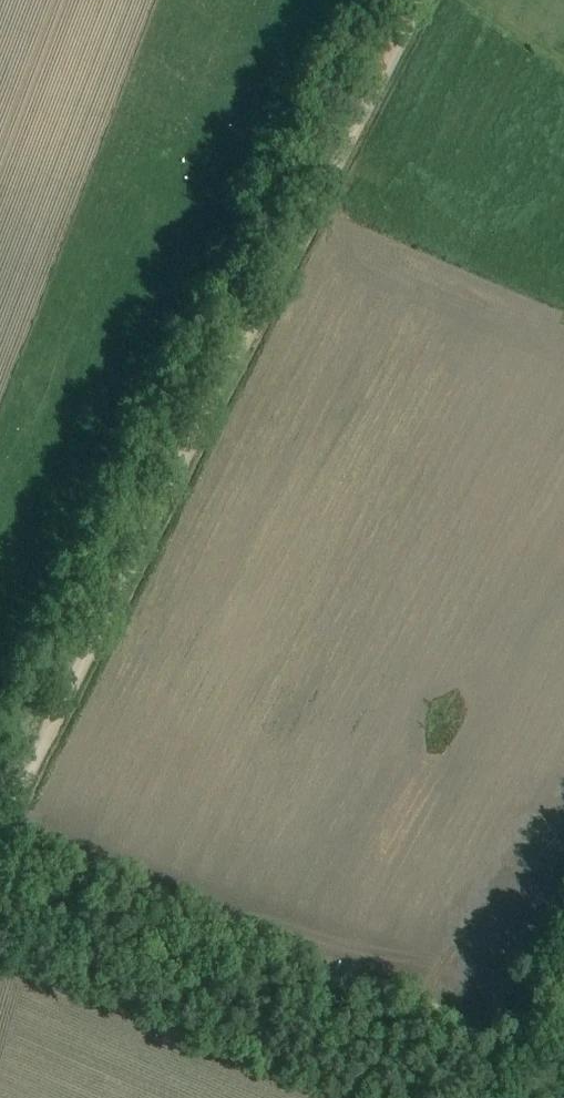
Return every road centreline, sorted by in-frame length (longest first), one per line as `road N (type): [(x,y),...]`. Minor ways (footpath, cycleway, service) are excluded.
road 1 (track): [(0,824),(423,0)]

